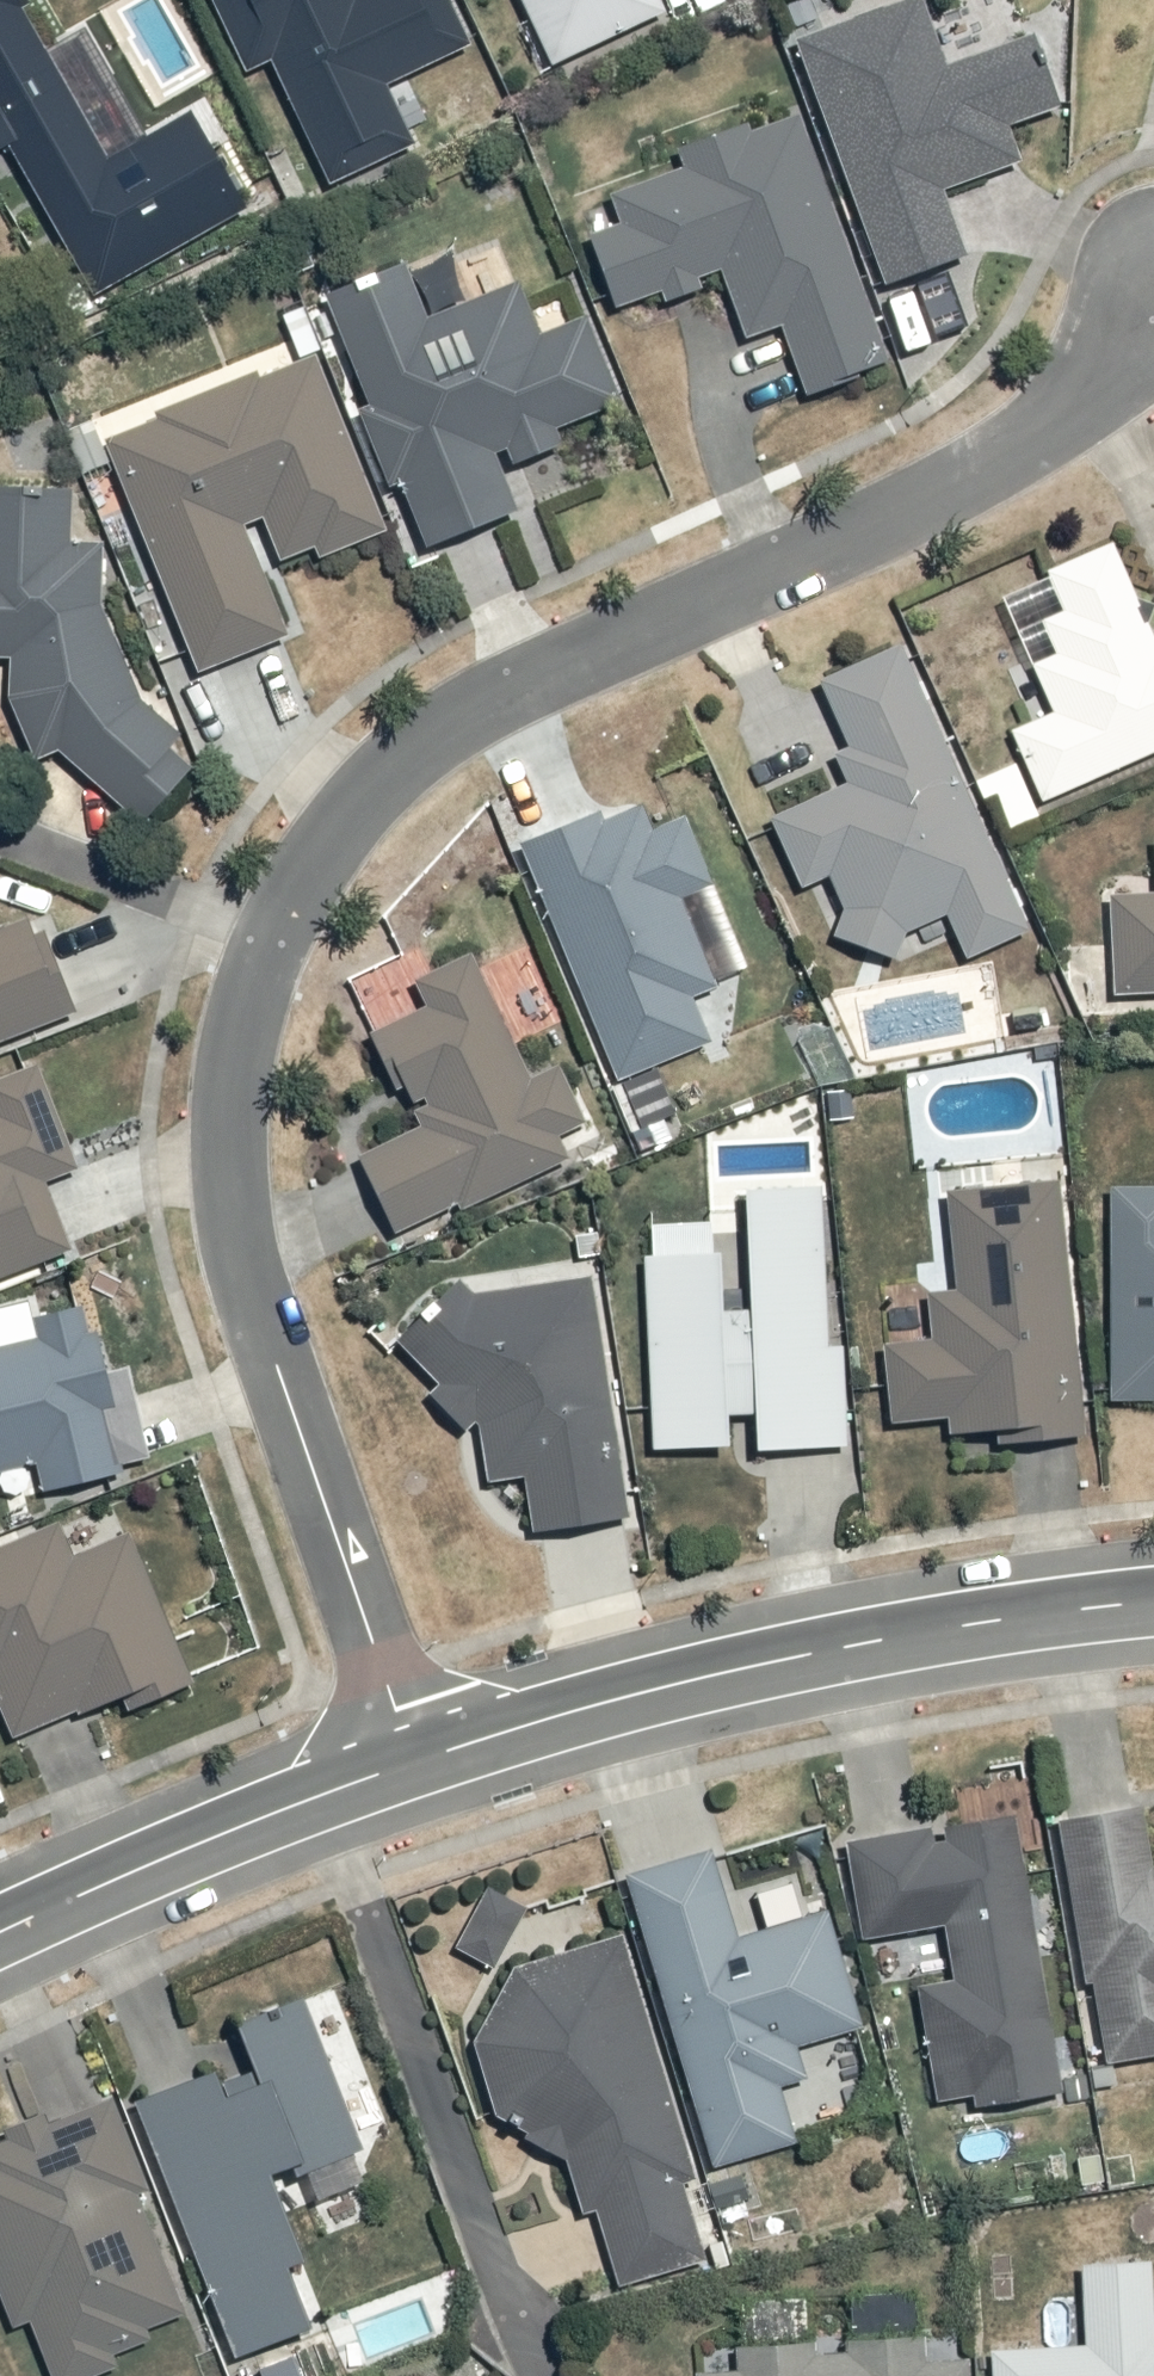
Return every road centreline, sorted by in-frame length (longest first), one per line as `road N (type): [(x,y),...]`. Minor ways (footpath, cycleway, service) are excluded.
road 1 (residential): [(1153,288),(1086,378),(1004,455),(907,513),(517,681),(419,737),(298,884),(261,960),(240,1040),(228,1126),(233,1219),(257,1312),(413,1754)]
road 2 (residential): [(1153,1601),(981,1618),(781,1658),(413,1754)]
road 3 (residential): [(413,1754),(0,1929)]

